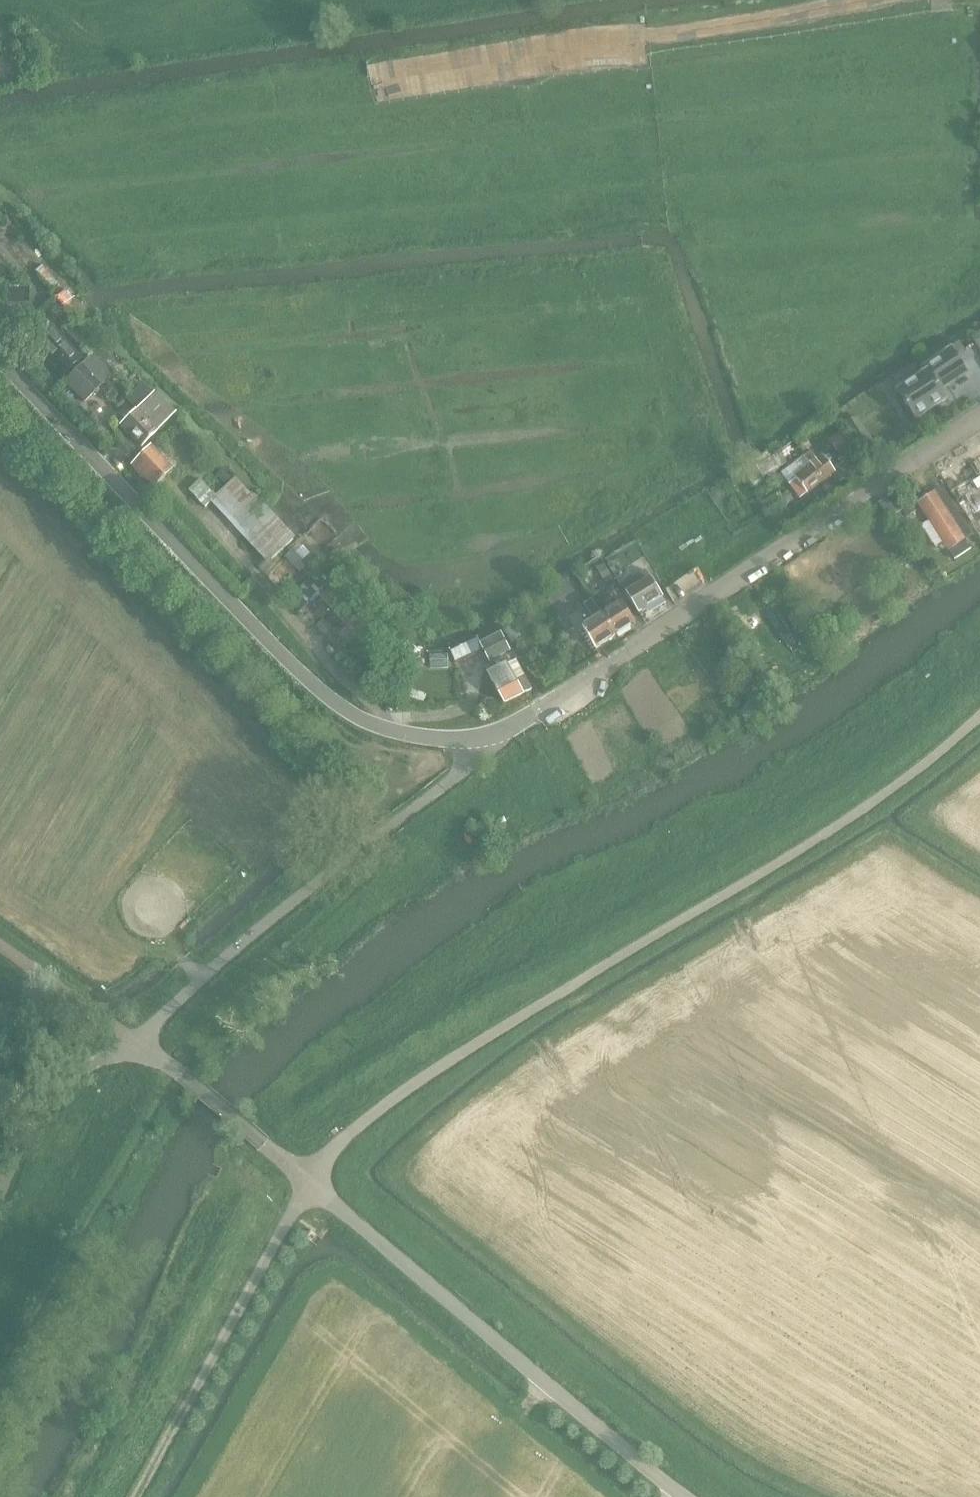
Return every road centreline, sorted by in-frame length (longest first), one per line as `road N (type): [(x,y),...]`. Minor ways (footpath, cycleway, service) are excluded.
road 1 (unclassified): [(308,1182),(376,1113),(469,1048),(901,786),(979,717)]
road 2 (unclassified): [(510,730),(443,741),(355,717),(250,623),(0,362)]
road 3 (residential): [(979,418),(510,730)]
road 4 (unclassified): [(308,1182),(680,1496)]
road 5 (track): [(131,1496),(308,1182)]

